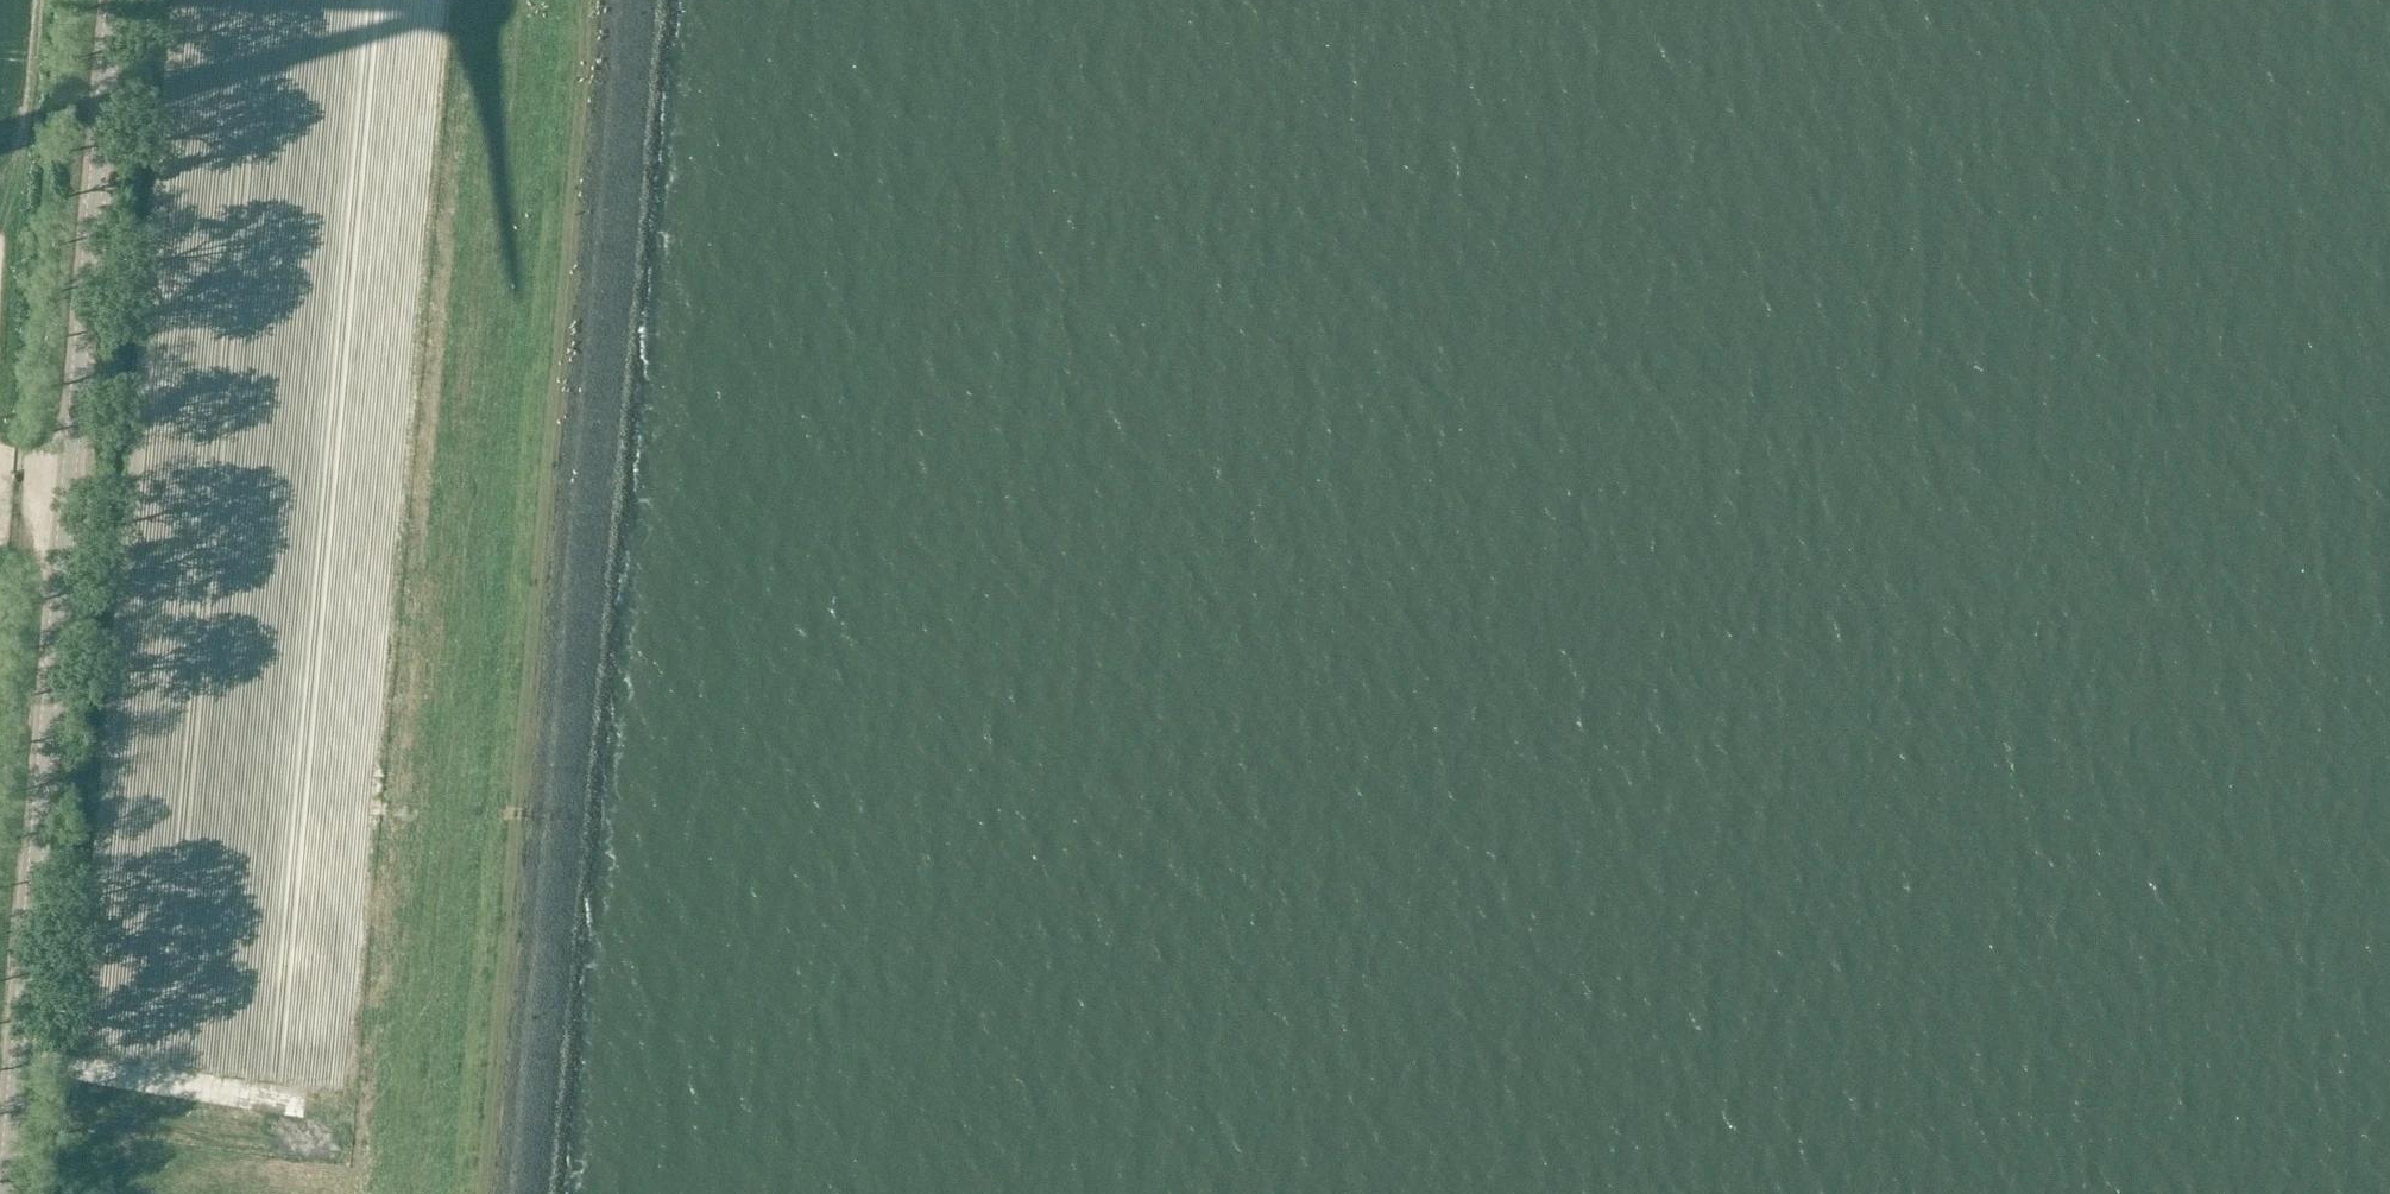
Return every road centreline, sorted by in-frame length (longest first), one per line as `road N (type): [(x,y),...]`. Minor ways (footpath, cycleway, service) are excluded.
road 1 (tertiary): [(14,1193),(119,0)]

